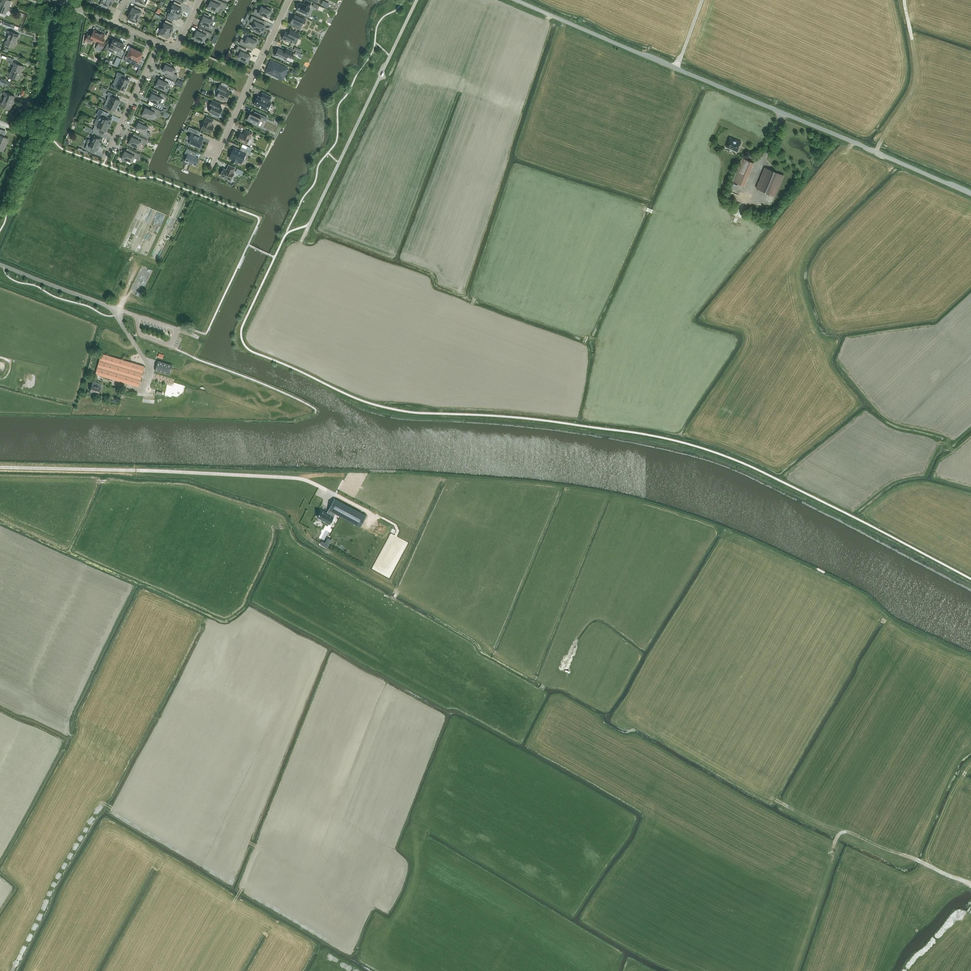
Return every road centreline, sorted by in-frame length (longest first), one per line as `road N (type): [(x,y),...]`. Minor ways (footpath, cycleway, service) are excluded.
road 1 (unclassified): [(970,194),(516,0)]
road 2 (track): [(417,0),(310,223)]
road 3 (residential): [(214,149),(290,0)]
road 4 (unclassified): [(0,467),(136,470)]
road 5 (residential): [(104,159),(159,42)]
road 6 (unclassified): [(116,310),(0,264)]

